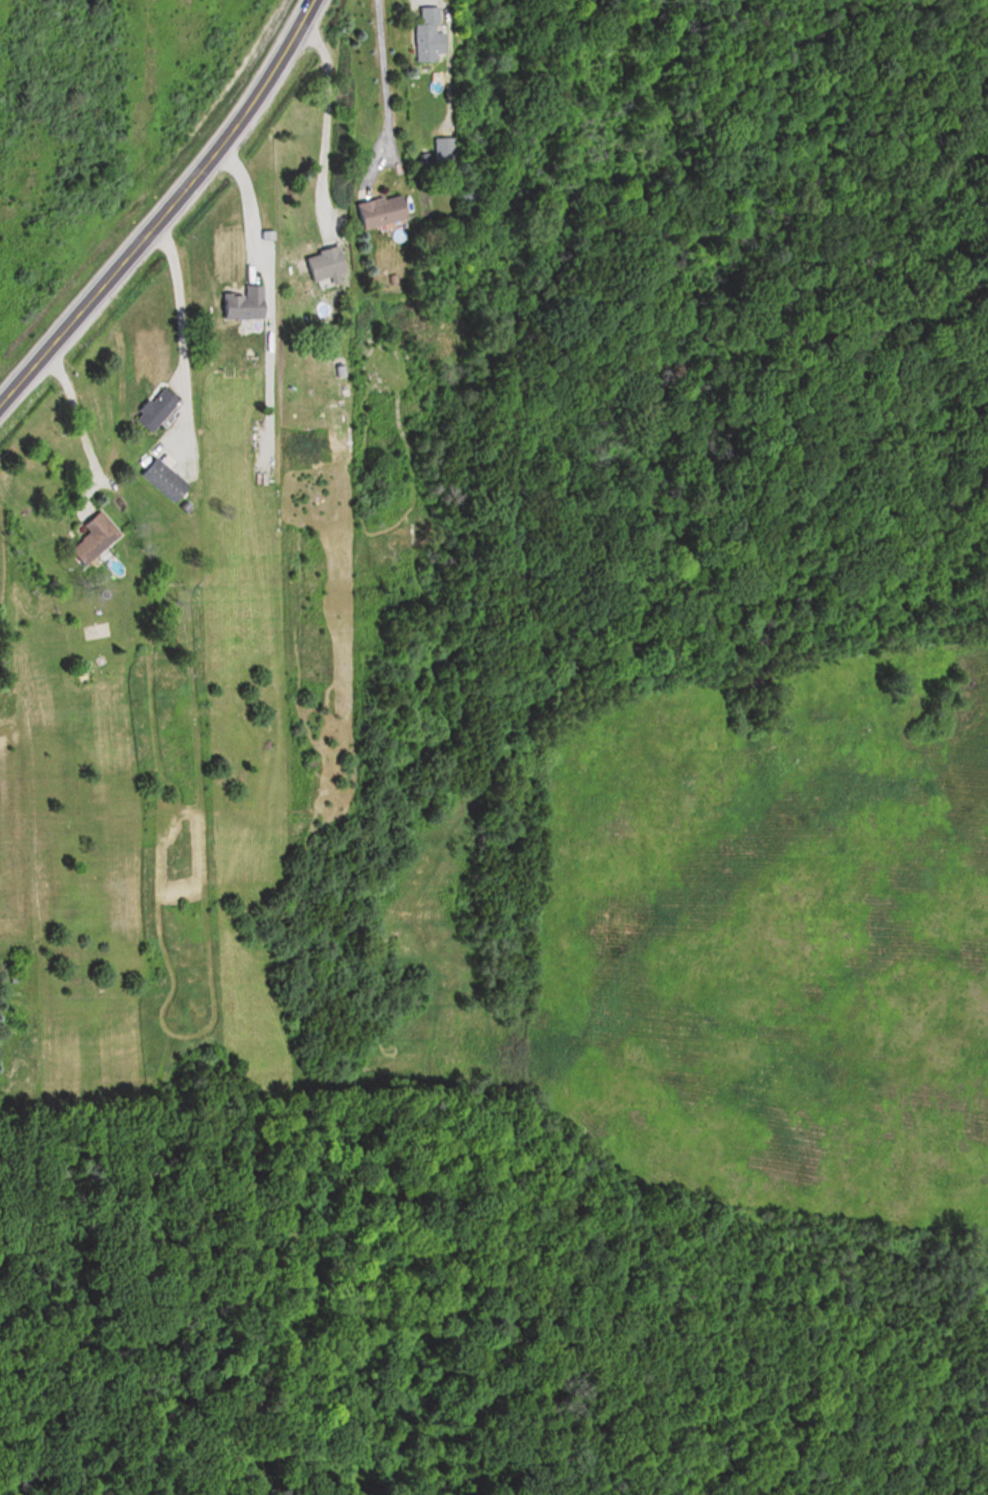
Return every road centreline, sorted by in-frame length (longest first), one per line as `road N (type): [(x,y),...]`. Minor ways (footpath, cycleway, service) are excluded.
road 1 (tertiary): [(0,399),(217,140),(305,0)]

